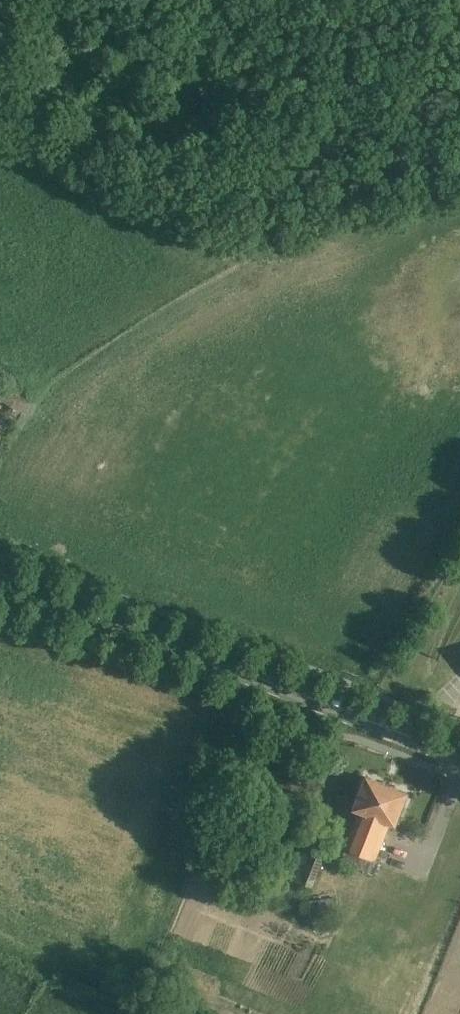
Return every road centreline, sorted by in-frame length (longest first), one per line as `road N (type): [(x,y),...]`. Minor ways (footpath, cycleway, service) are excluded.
road 1 (tertiary): [(459,756),(0,587)]

